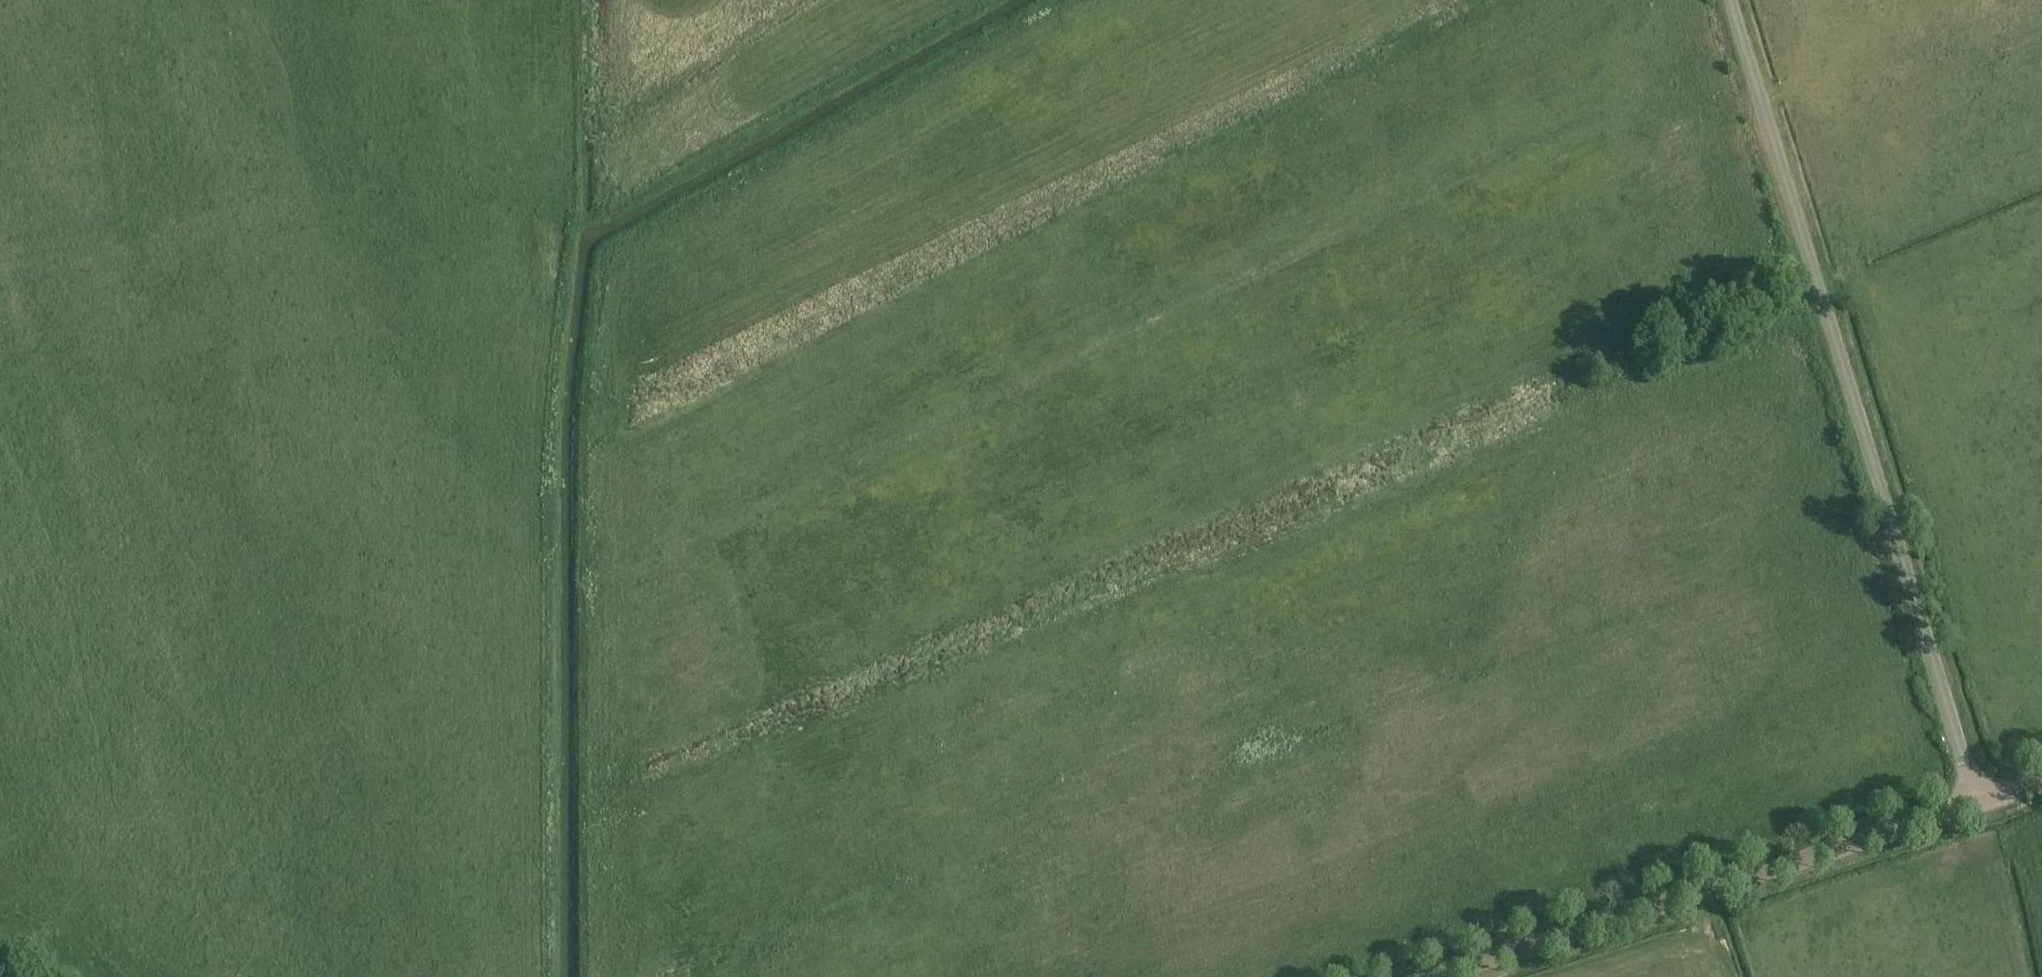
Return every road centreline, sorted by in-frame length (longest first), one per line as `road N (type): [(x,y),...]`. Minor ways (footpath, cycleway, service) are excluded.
road 1 (unclassified): [(1978,805),(1730,0)]
road 2 (tertiary): [(1430,976),(1978,805)]

